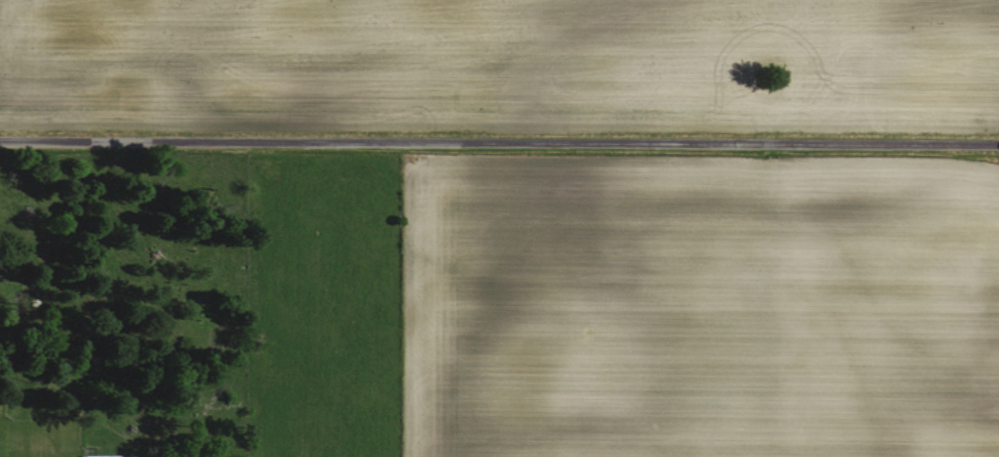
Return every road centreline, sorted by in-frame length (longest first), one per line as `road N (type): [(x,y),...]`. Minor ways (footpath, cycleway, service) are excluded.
road 1 (residential): [(998,145),(0,138)]

